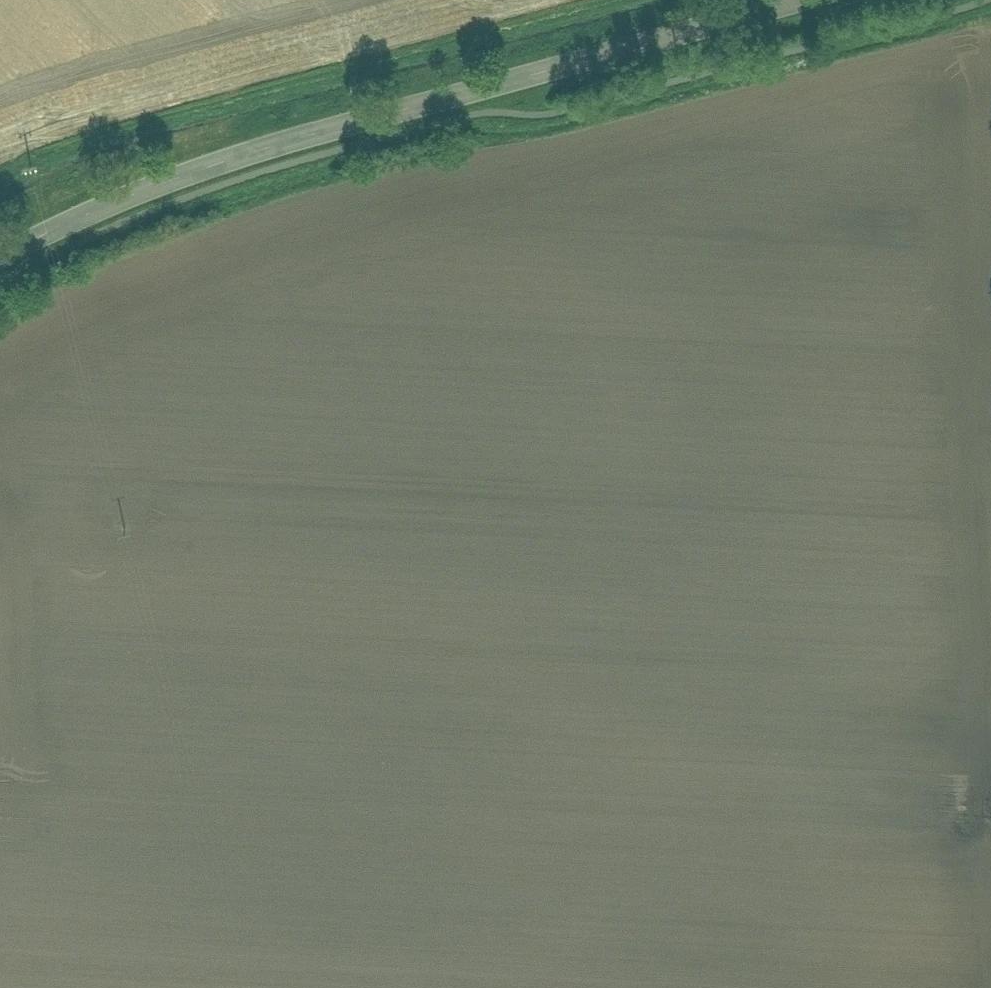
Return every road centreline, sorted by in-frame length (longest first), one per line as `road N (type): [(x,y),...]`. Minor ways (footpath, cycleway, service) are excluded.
road 1 (tertiary): [(0,256),(223,161),(771,0)]

